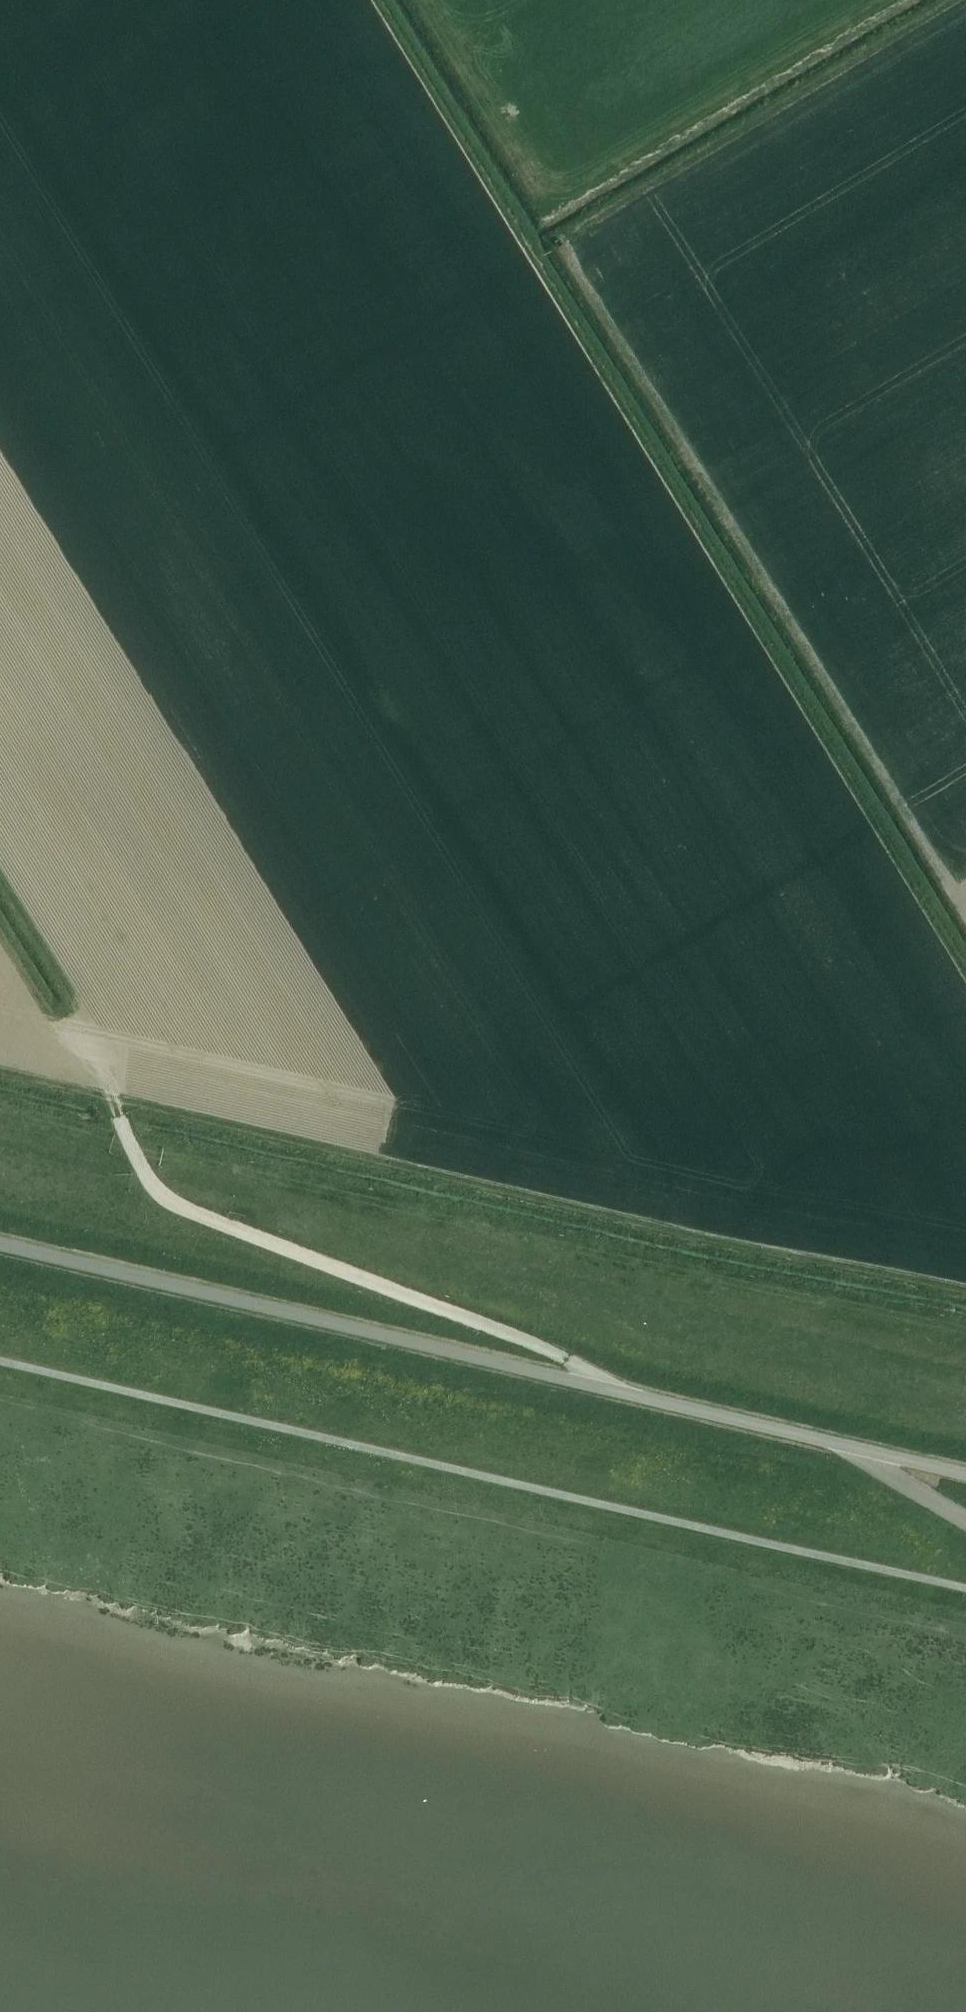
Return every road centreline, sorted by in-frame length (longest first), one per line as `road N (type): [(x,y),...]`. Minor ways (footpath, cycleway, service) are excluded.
road 1 (unclassified): [(965,1473),(0,1245)]
road 2 (track): [(576,1380),(520,1337),(171,1203),(151,1183),(122,1123)]

